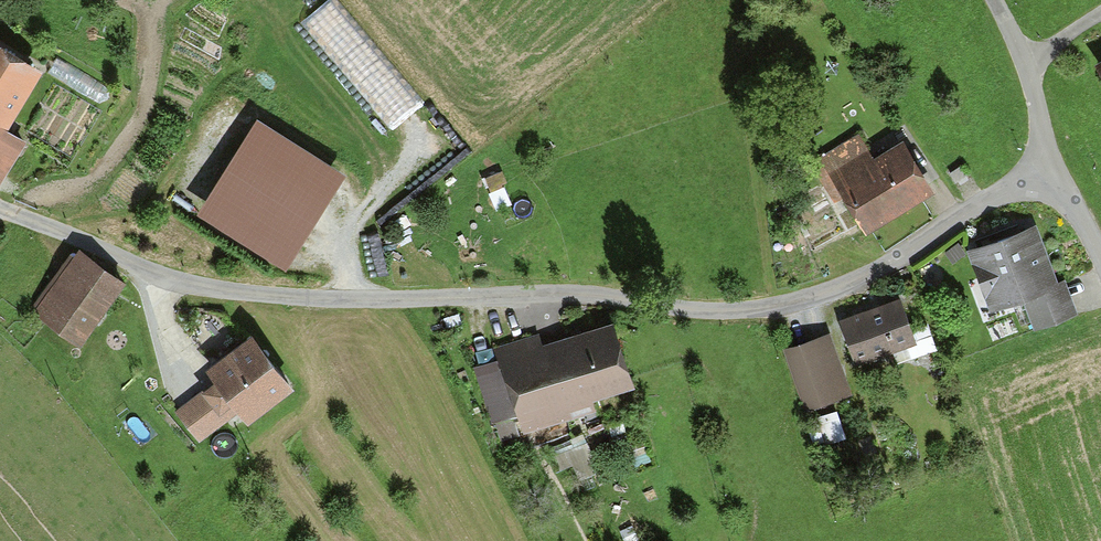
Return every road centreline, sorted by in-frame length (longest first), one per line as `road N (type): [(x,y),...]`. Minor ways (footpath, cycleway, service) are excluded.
road 1 (residential): [(0,211),(155,276),(239,294),(355,301),(594,296),(743,310),(863,277),(1047,162)]
road 2 (residential): [(1047,162),(995,0)]
road 3 (residential): [(1100,271),(1047,162)]

